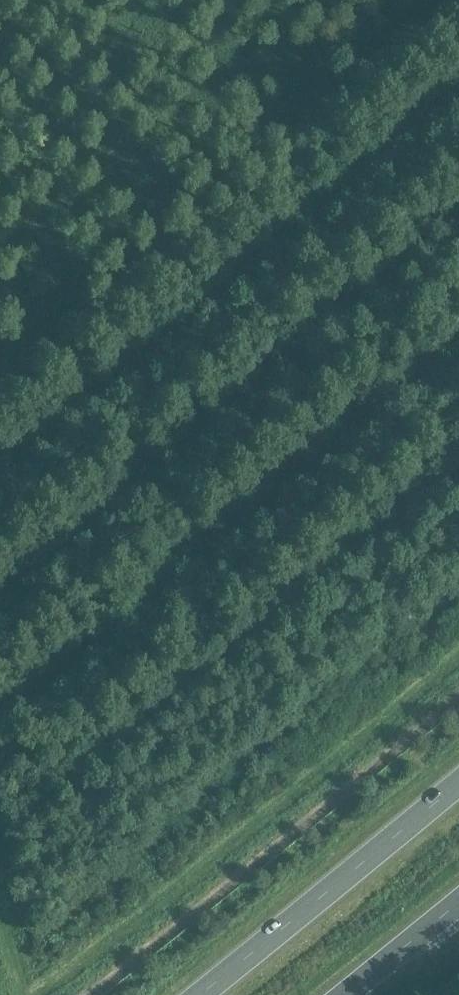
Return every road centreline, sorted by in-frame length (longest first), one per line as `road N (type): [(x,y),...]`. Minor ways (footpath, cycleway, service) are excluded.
road 1 (trunk): [(458,782),(201,994)]
road 2 (trunk): [(345,994),(458,903)]

